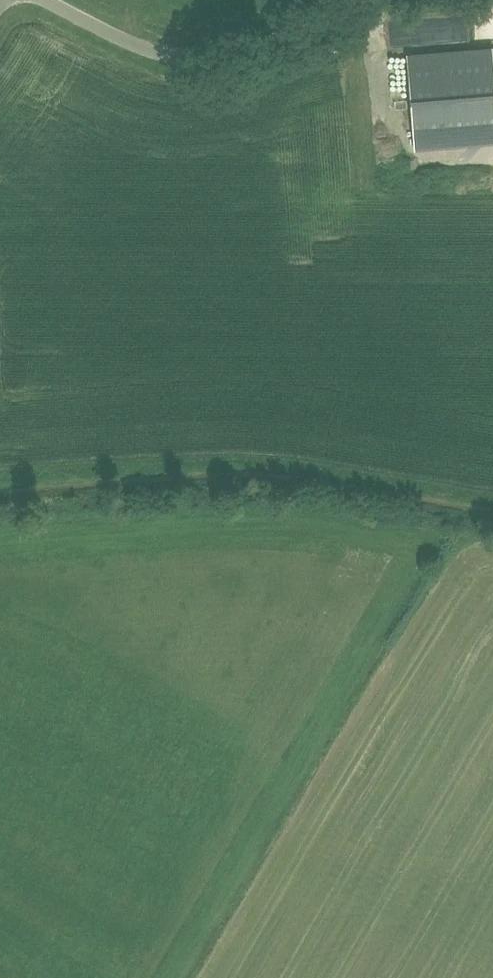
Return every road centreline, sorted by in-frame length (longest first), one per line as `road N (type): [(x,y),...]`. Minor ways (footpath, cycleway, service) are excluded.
road 1 (unclassified): [(382,0),(169,59),(42,0)]

